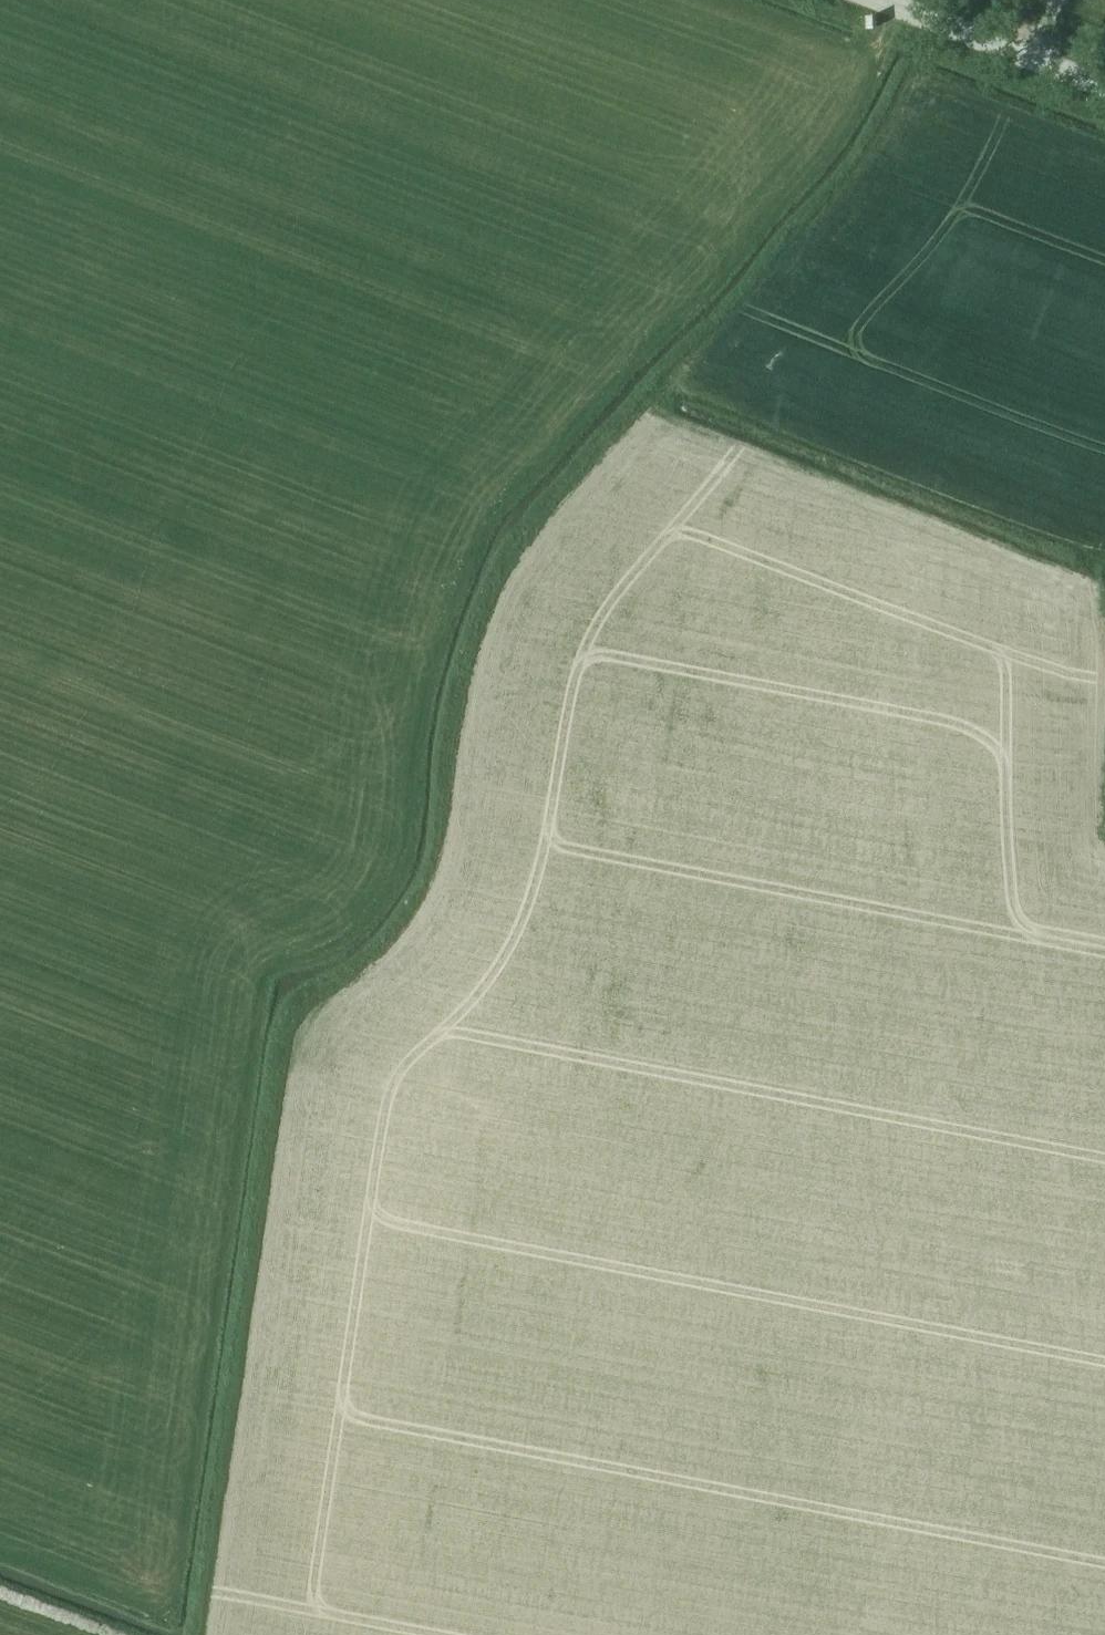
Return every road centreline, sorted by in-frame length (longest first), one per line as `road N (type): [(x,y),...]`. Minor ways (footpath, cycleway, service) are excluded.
road 1 (tertiary): [(1104,86),(874,0)]

